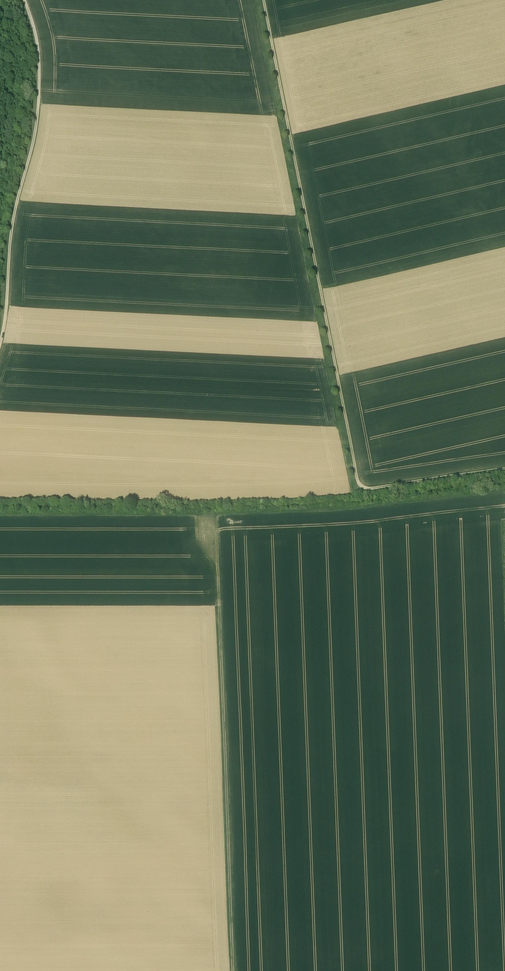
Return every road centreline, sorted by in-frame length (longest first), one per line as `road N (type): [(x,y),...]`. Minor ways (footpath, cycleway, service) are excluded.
road 1 (track): [(504,469),(373,488),(357,480),(263,0)]
road 2 (track): [(232,970),(228,512)]
road 3 (track): [(0,347),(13,226),(37,119),(38,56),(24,0)]

